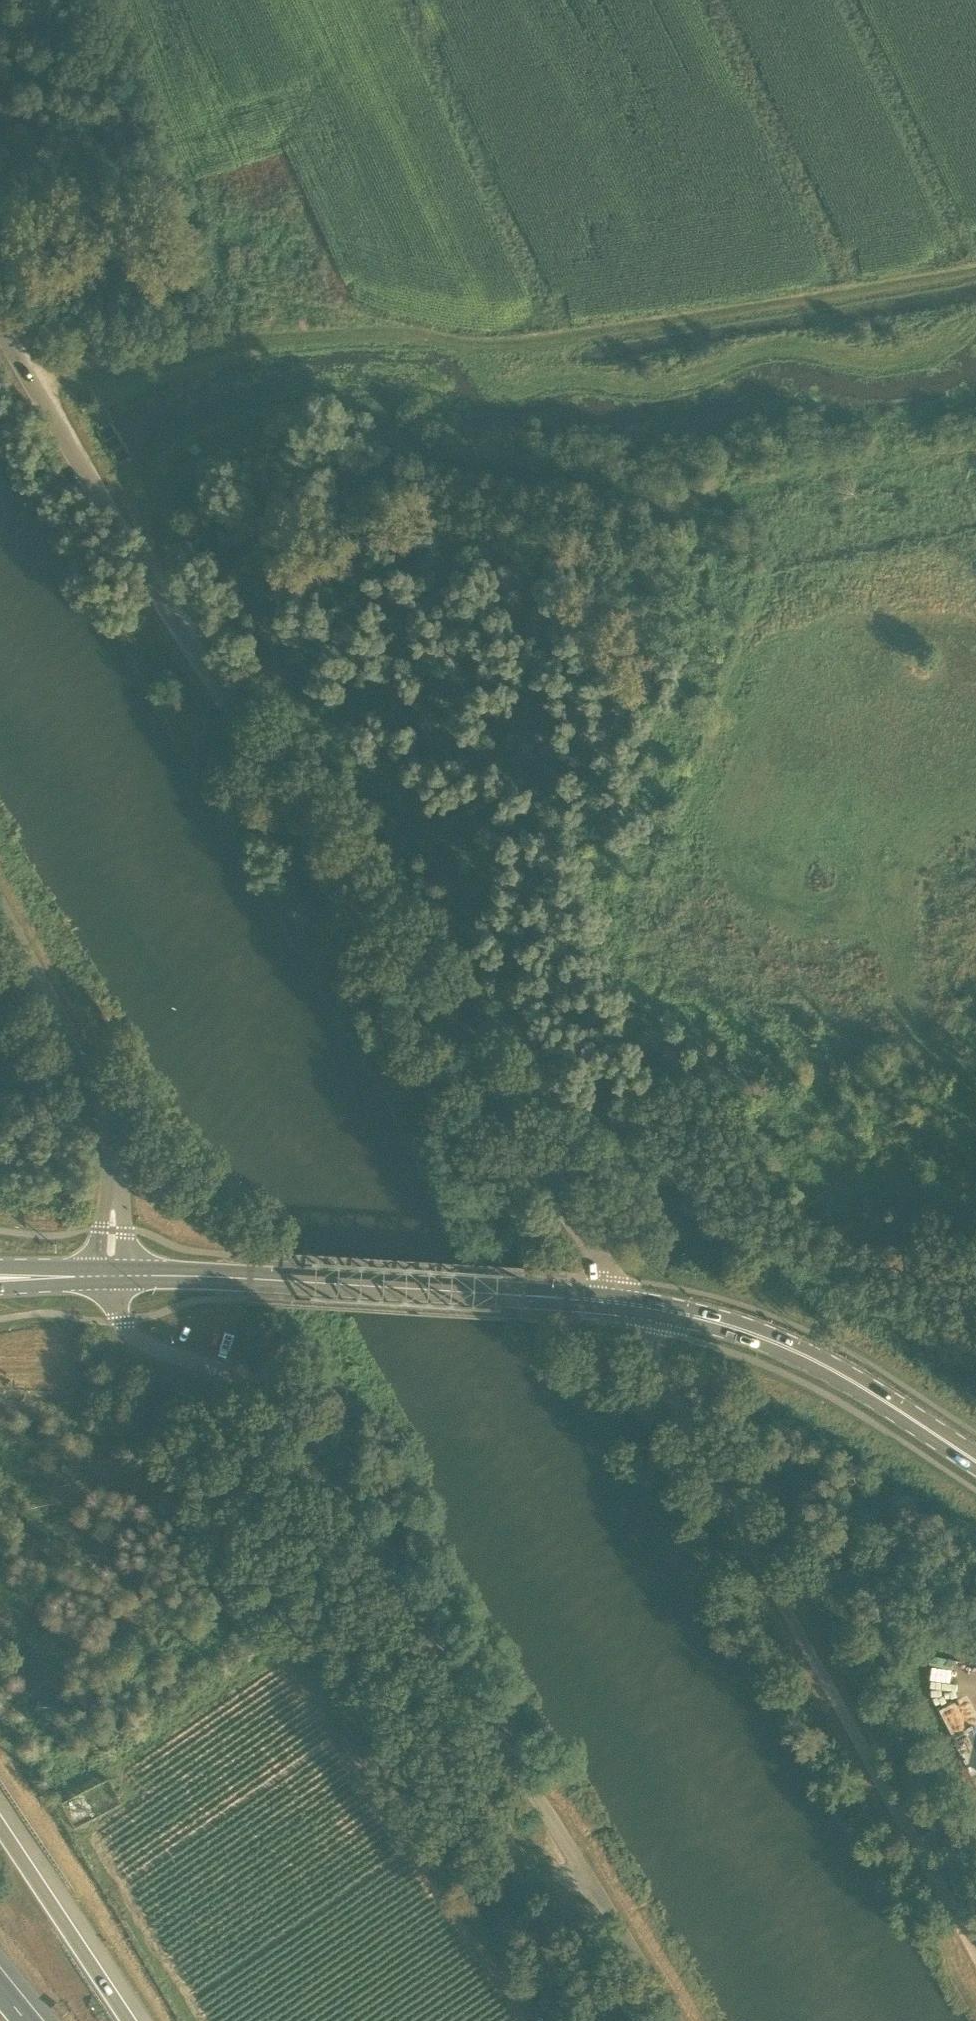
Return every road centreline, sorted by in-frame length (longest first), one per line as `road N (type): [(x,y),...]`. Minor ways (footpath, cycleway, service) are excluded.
road 1 (unclassified): [(620,1304),(309,834),(0,325)]
road 2 (unclassified): [(673,2020),(549,1814),(267,1393),(230,1370),(136,1338),(118,1314),(110,1278)]
road 3 (unclassified): [(975,1934),(659,1372),(646,1328),(620,1304)]
road 4 (unclassified): [(110,1278),(116,1136),(89,1064),(0,907)]
road 5 (primary): [(975,1461),(912,1418),(758,1339),(620,1304)]
road 6 (primary): [(620,1304),(292,1280)]
road 7 (motorway): [(125,2020),(0,1834)]
road 8 (primary): [(110,1278),(292,1280)]

